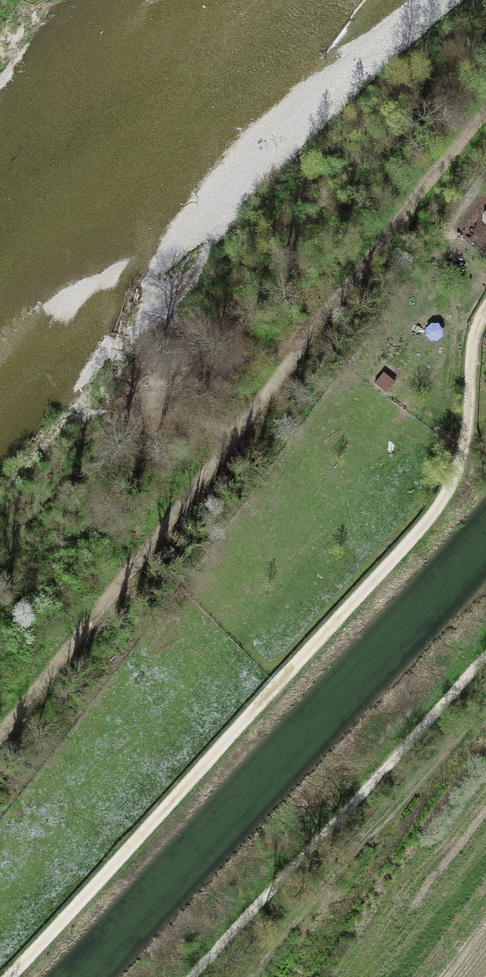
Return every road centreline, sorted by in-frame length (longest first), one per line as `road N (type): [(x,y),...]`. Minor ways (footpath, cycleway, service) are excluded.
road 1 (track): [(8,976),(441,503),(462,451),(473,345),(485,309)]
road 2 (track): [(0,730),(485,112)]

